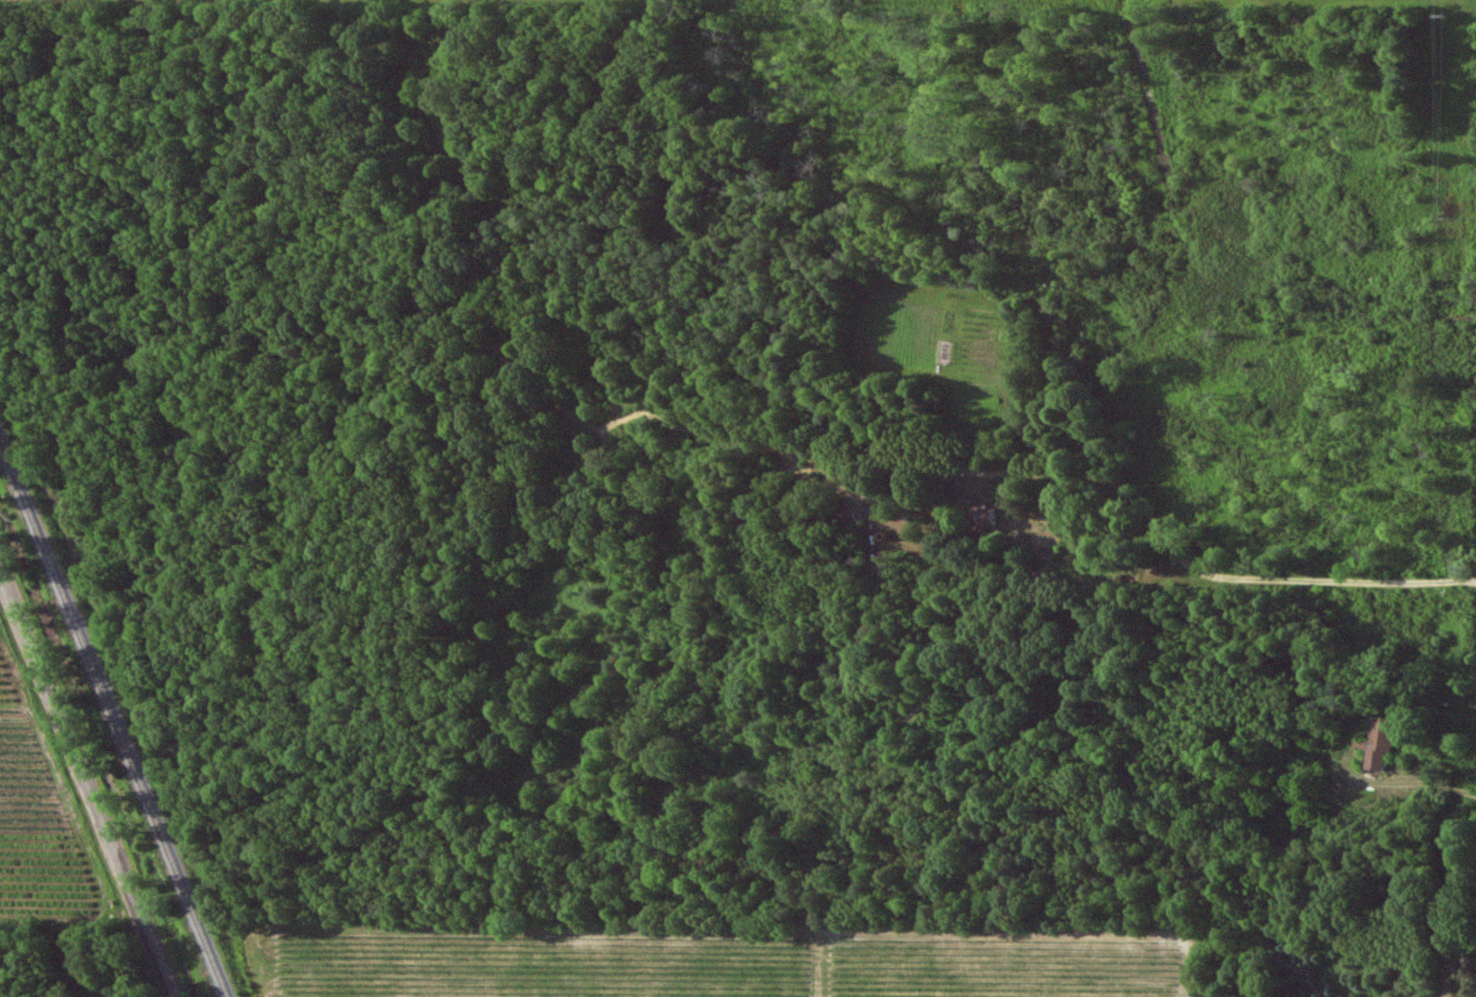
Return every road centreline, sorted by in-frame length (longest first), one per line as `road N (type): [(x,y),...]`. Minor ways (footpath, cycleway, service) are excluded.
road 1 (tertiary): [(171,996),(0,575)]

